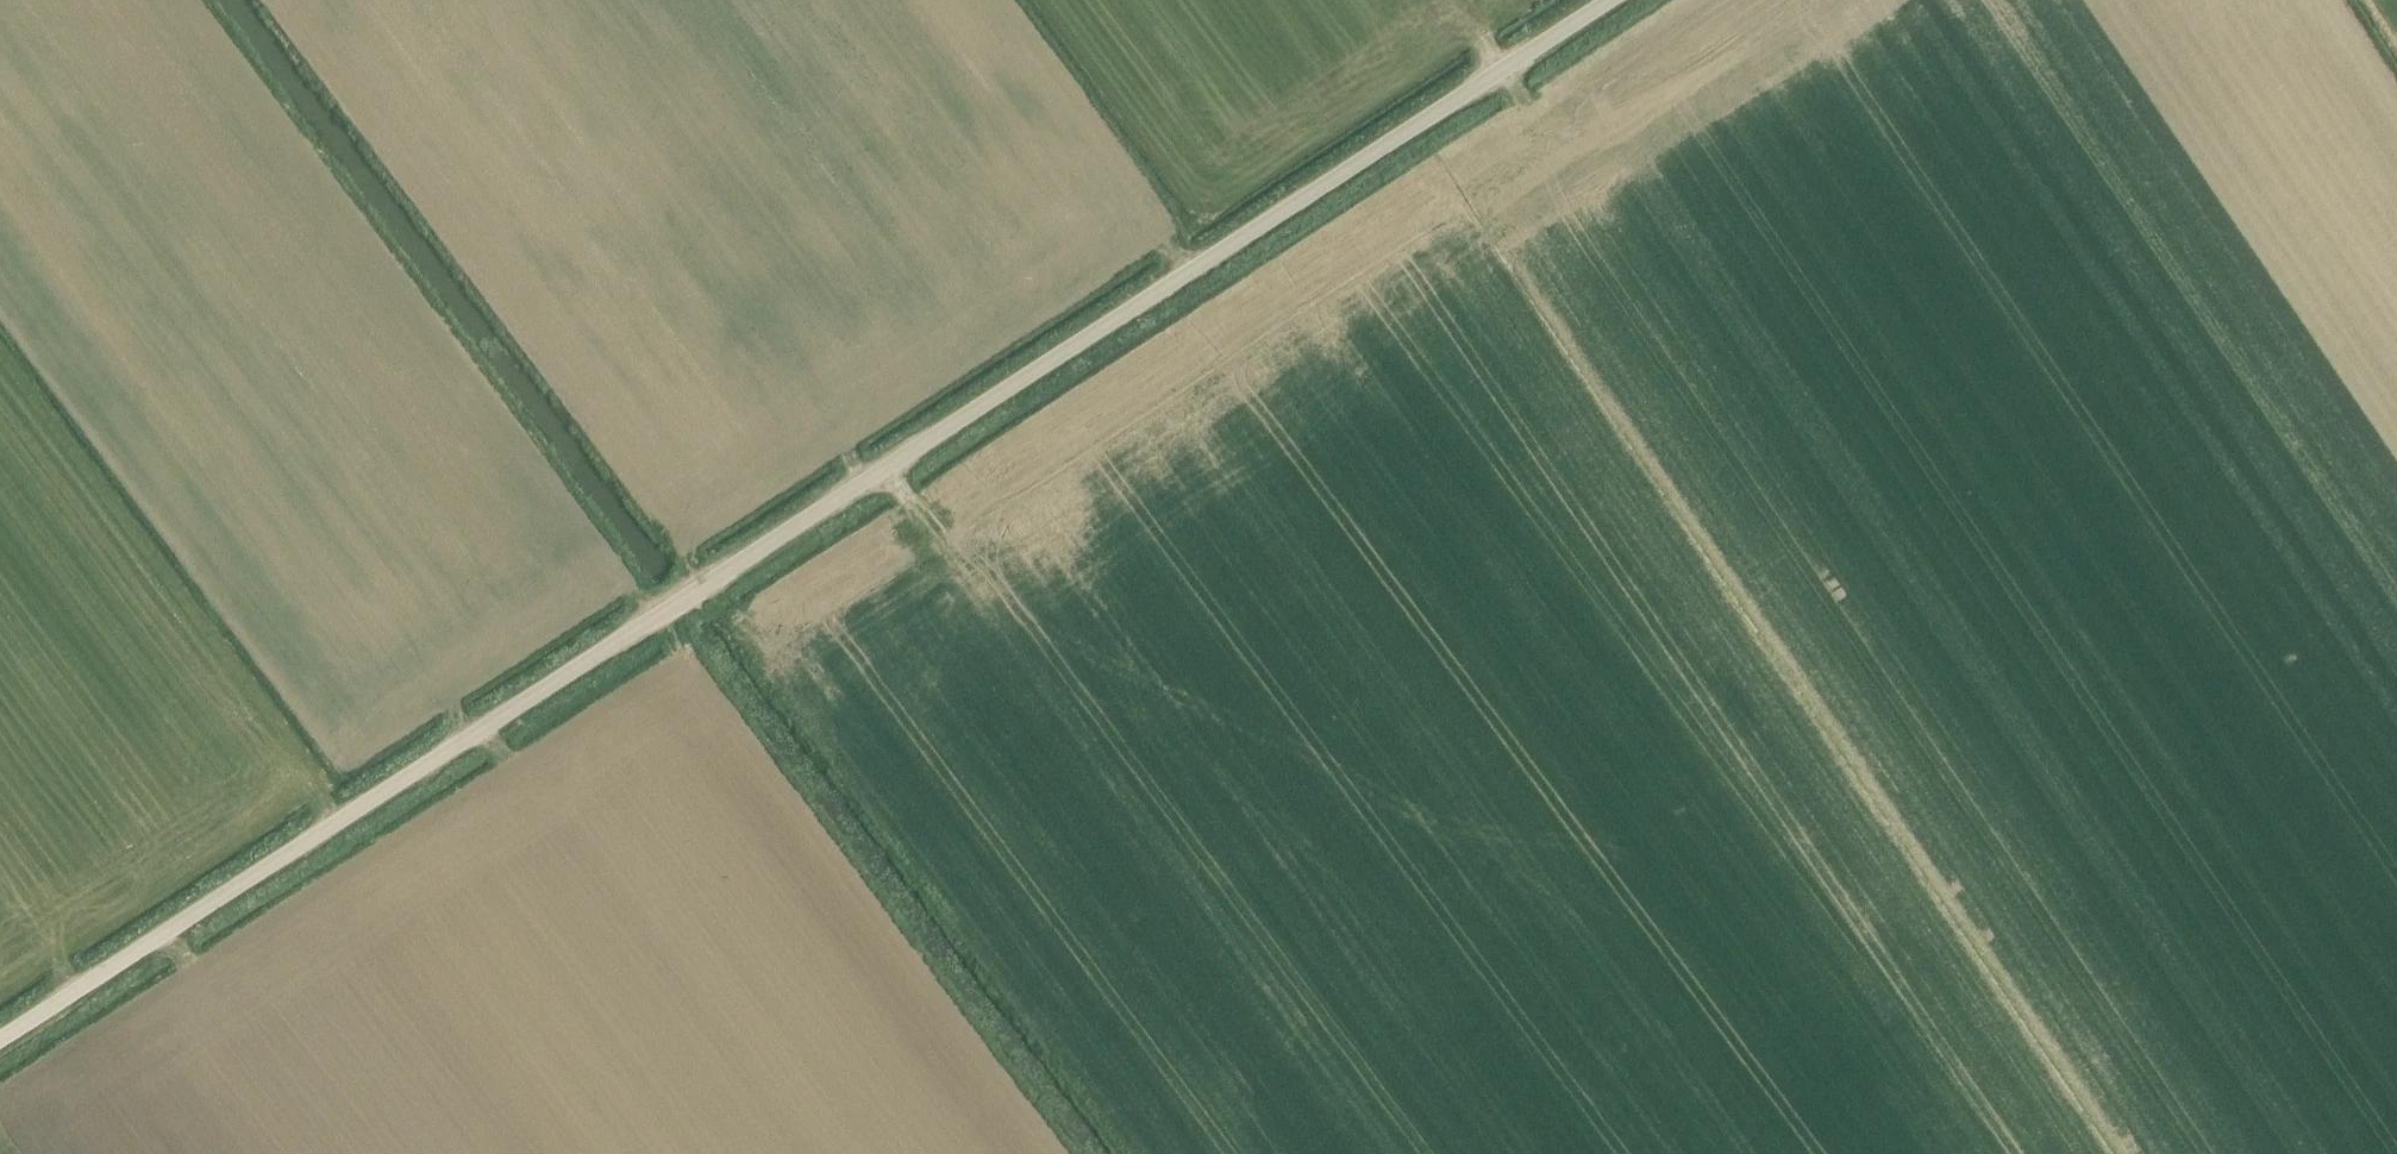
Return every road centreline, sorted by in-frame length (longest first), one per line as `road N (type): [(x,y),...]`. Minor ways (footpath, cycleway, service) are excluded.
road 1 (unclassified): [(0,1039),(1621,0)]

